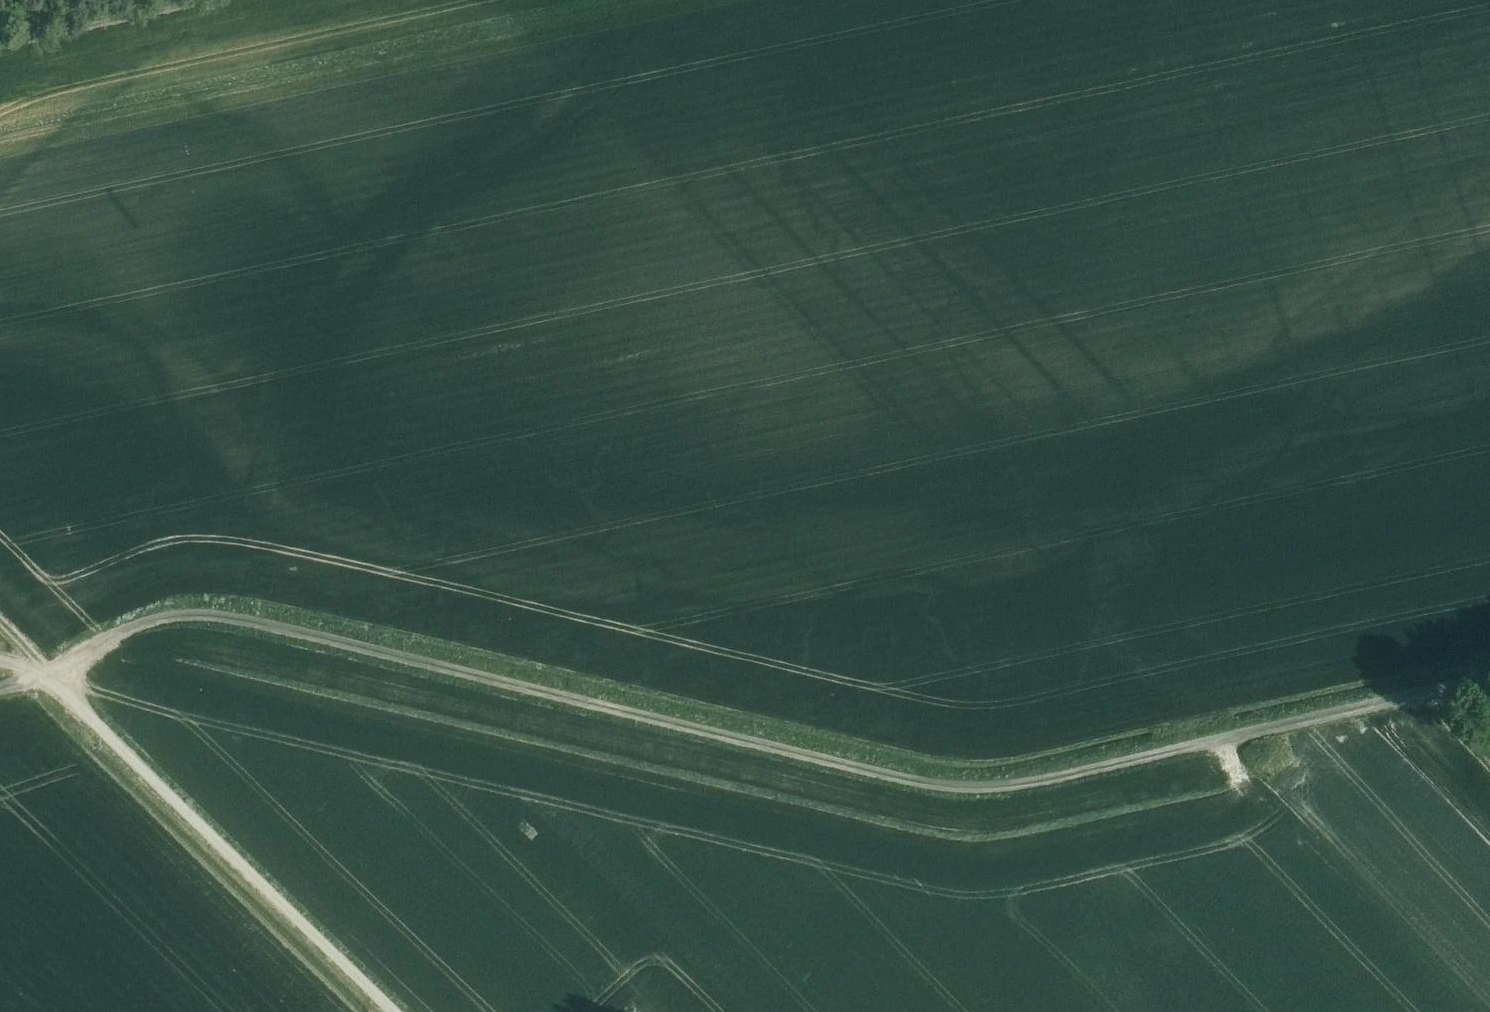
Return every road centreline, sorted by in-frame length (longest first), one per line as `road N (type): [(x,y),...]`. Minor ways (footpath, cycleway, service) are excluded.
road 1 (track): [(44,671),(157,615),(220,612),(648,717),(989,790),(1489,674)]
road 2 (unclassified): [(395,1011),(44,671)]

